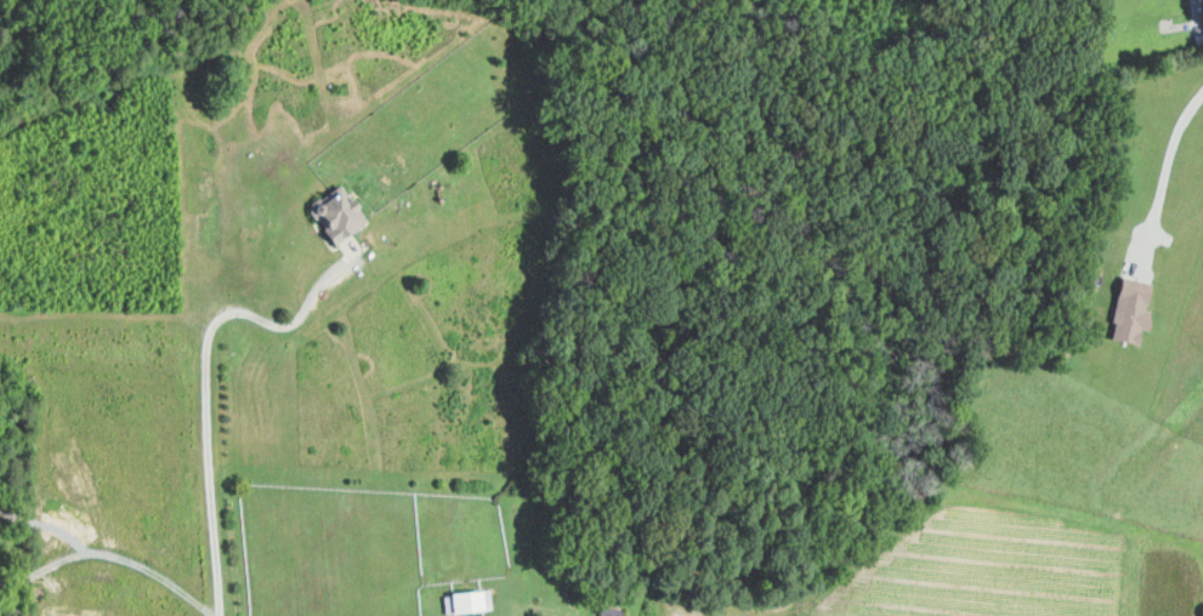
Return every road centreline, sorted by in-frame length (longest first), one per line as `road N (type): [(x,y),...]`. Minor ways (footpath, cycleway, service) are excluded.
road 1 (residential): [(214,615),(206,350)]

